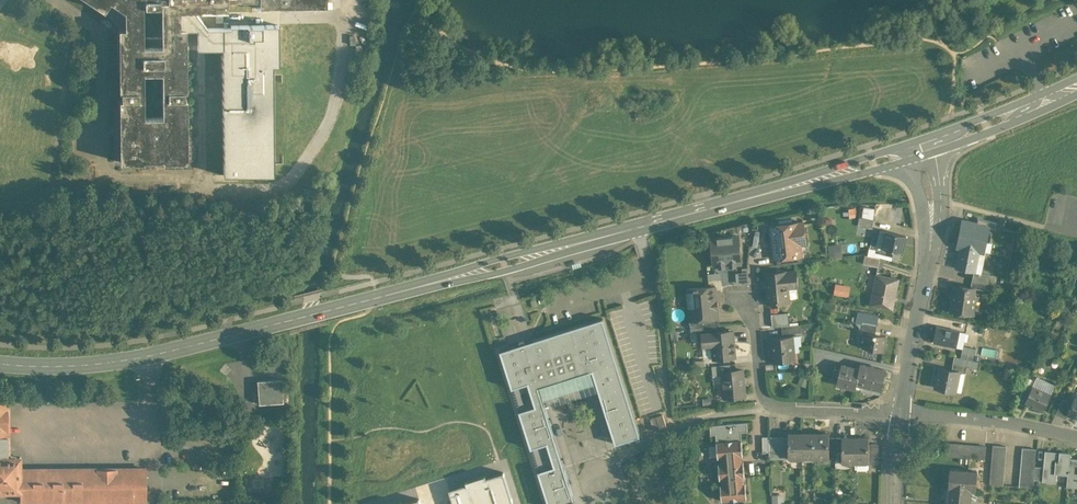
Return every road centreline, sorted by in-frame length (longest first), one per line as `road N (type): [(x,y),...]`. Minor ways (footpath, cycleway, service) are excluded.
road 1 (tertiary): [(0,363),(90,364),(183,347),(924,146)]
road 2 (residential): [(898,410),(931,242),(934,196),(924,146)]
road 3 (residential): [(753,298),(763,409),(898,410)]
road 4 (residential): [(898,410),(1076,437)]
road 5 (tertiary): [(924,146),(1076,85)]

